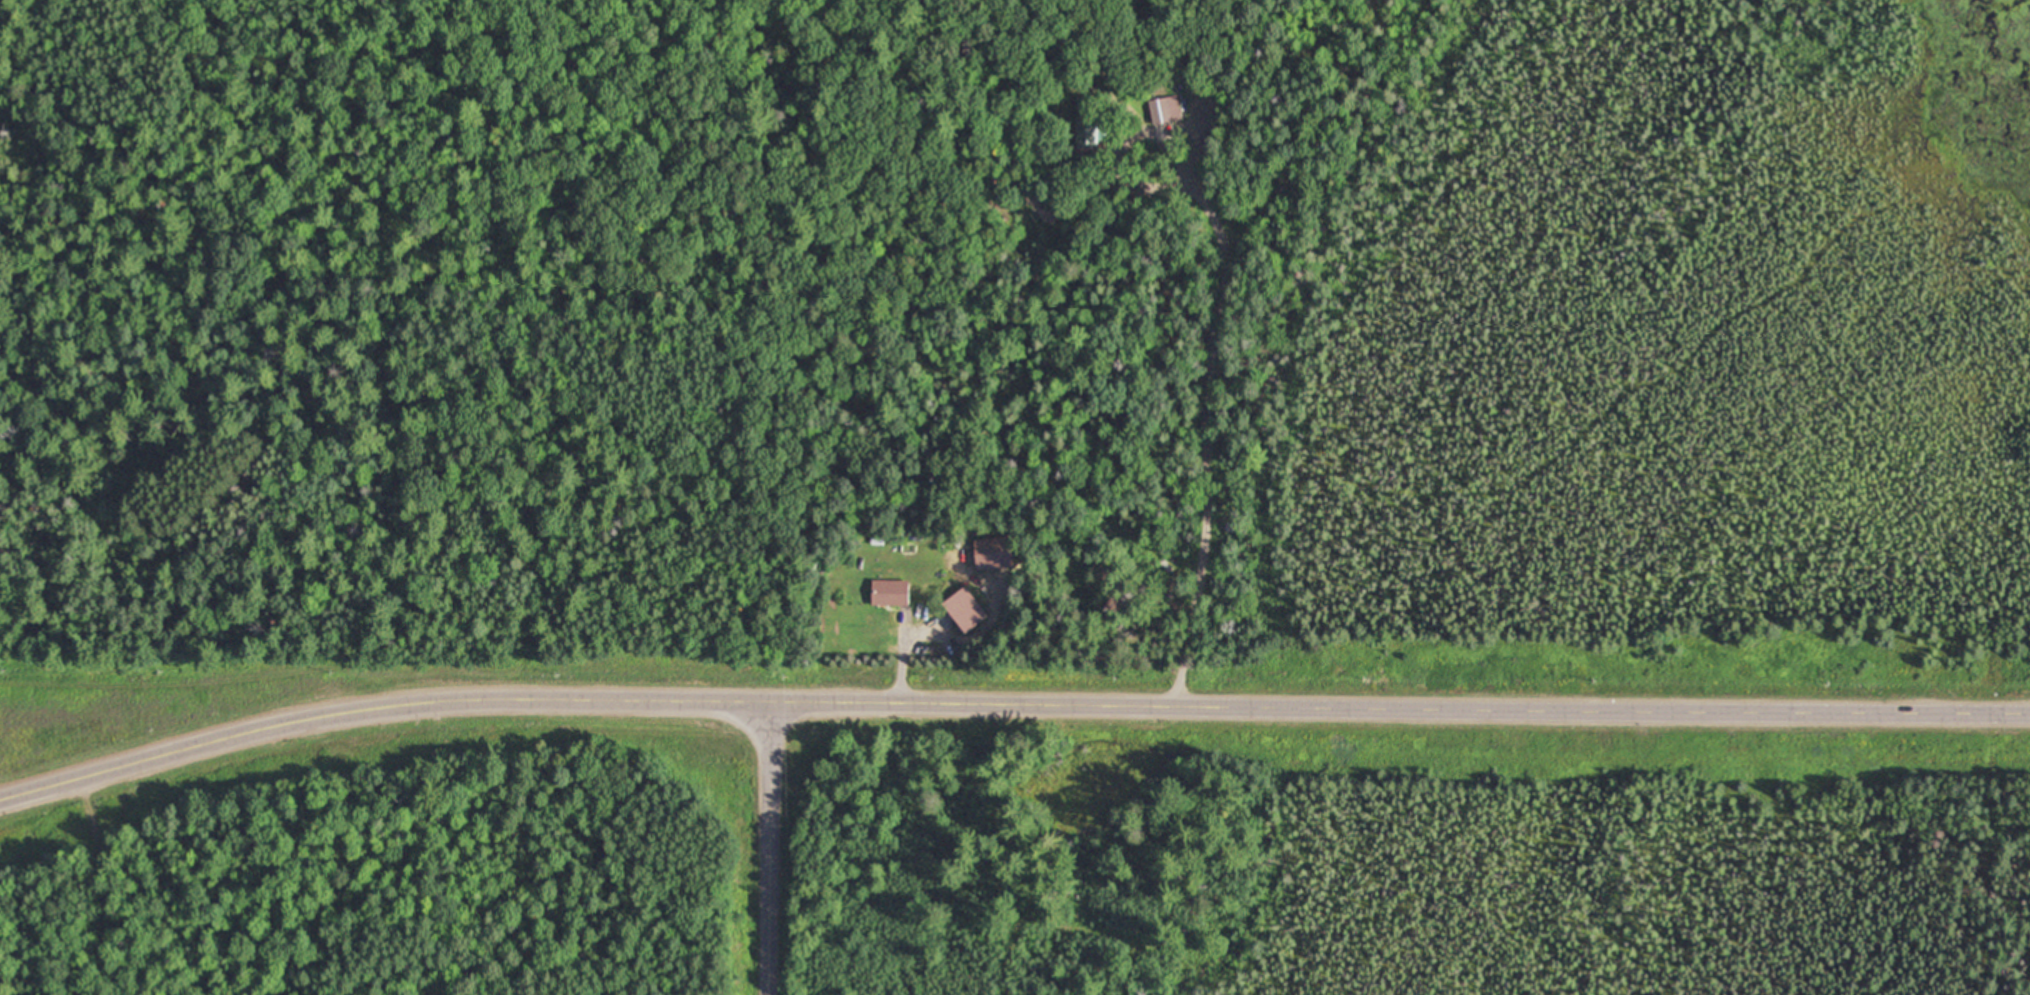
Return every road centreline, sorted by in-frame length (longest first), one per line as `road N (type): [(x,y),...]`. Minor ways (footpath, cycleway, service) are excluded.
road 1 (secondary): [(2029,709),(481,694),(321,711),(0,797)]
road 2 (residential): [(771,994),(769,696)]

